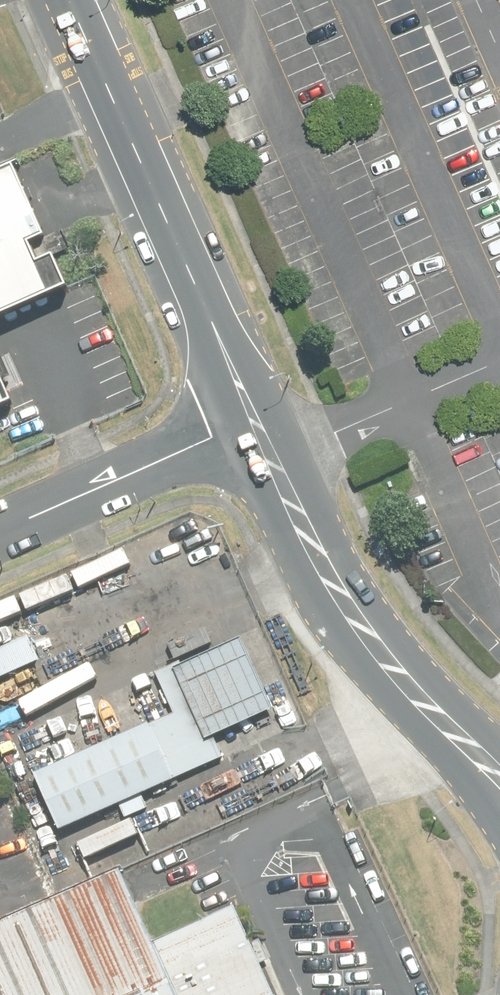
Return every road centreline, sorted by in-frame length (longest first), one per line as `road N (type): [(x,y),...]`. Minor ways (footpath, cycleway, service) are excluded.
road 1 (secondary): [(264,401),(91,0)]
road 2 (secondary): [(416,689),(364,617),(264,401)]
road 3 (unclassified): [(264,401),(0,518)]
road 4 (secondary): [(499,816),(416,689)]

